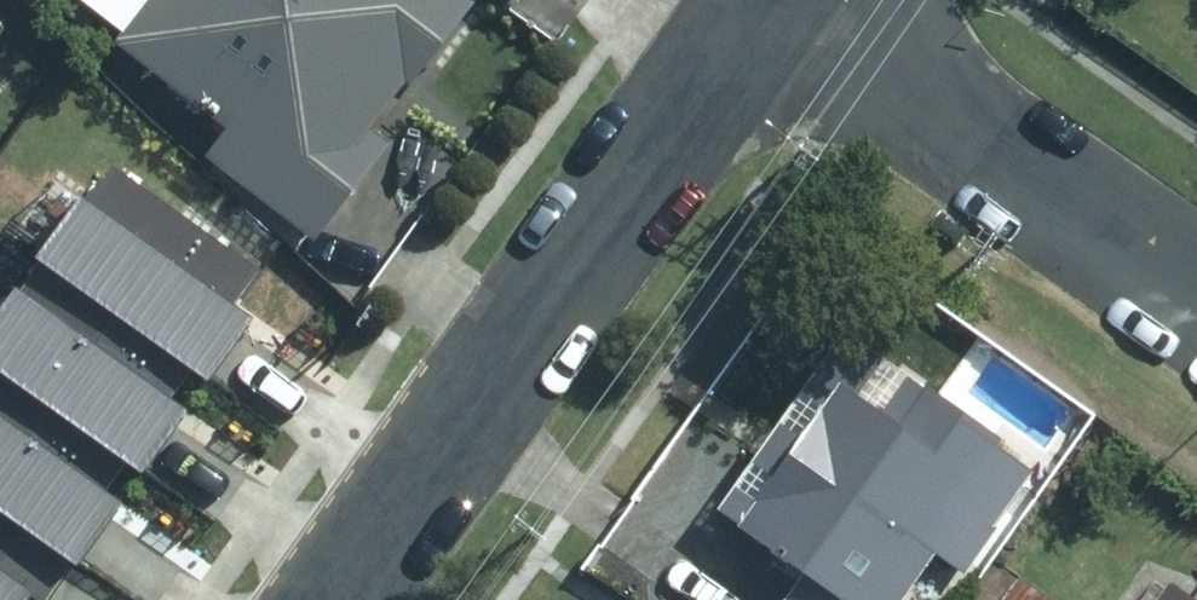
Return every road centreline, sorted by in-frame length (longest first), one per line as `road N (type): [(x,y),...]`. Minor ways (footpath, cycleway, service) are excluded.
road 1 (tertiary): [(335,599),(765,0)]
road 2 (residential): [(1196,295),(786,0)]

